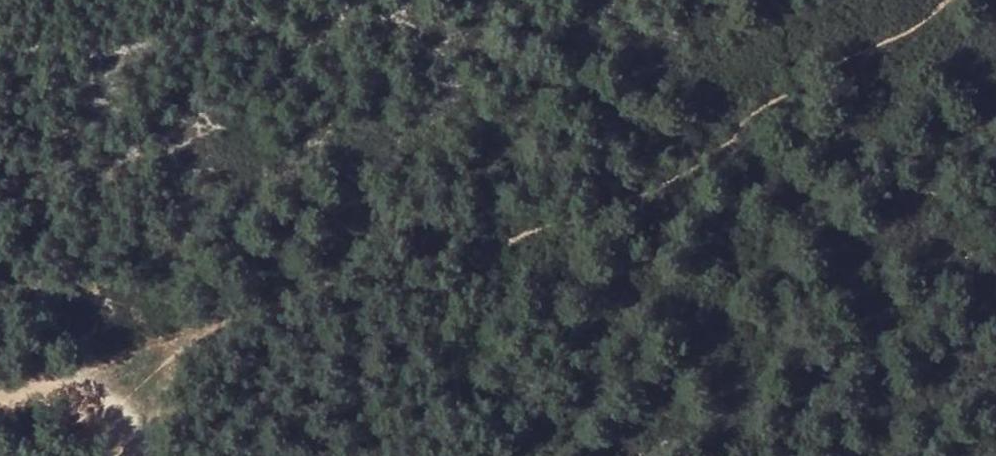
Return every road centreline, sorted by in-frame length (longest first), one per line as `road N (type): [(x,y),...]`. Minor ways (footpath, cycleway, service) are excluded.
road 1 (track): [(0,377),(23,371),(72,386),(128,433),(126,455)]

